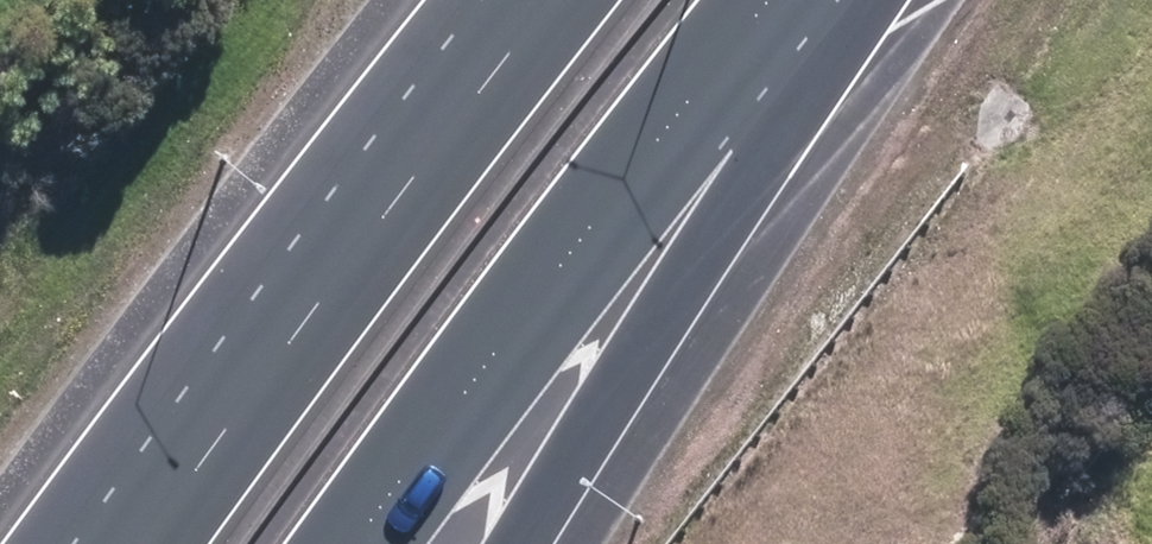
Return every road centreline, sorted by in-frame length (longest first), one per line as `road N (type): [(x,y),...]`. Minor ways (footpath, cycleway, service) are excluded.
road 1 (motorway): [(763,0),(663,113),(348,543)]
road 2 (motorway): [(145,543),(535,0)]
road 3 (motorway): [(823,0),(718,225),(519,543)]

